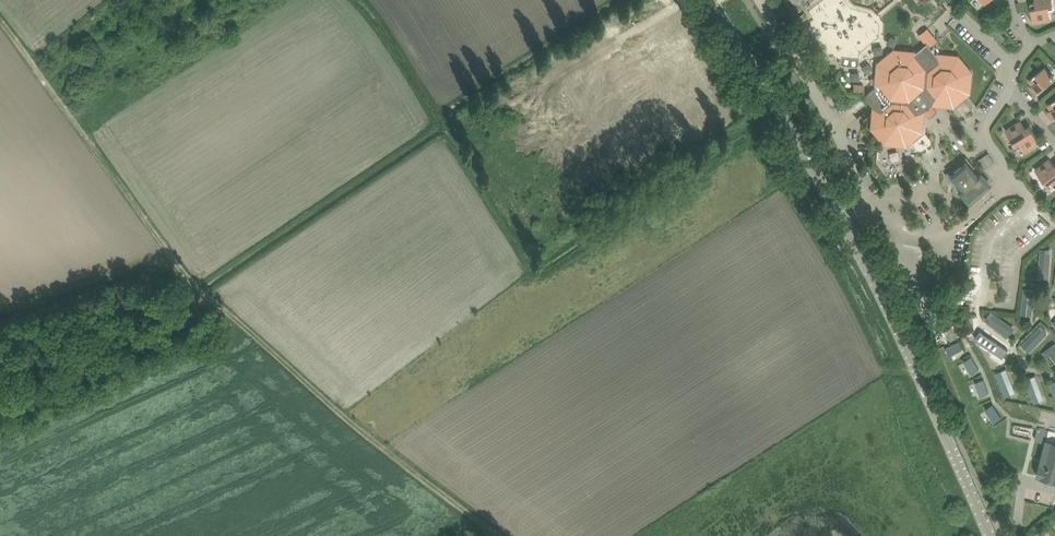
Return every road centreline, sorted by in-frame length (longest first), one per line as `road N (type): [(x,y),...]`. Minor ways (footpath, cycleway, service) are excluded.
road 1 (track): [(0,17),(203,287),(339,413),(499,535)]
road 2 (tertiary): [(990,535),(845,223),(710,0)]

